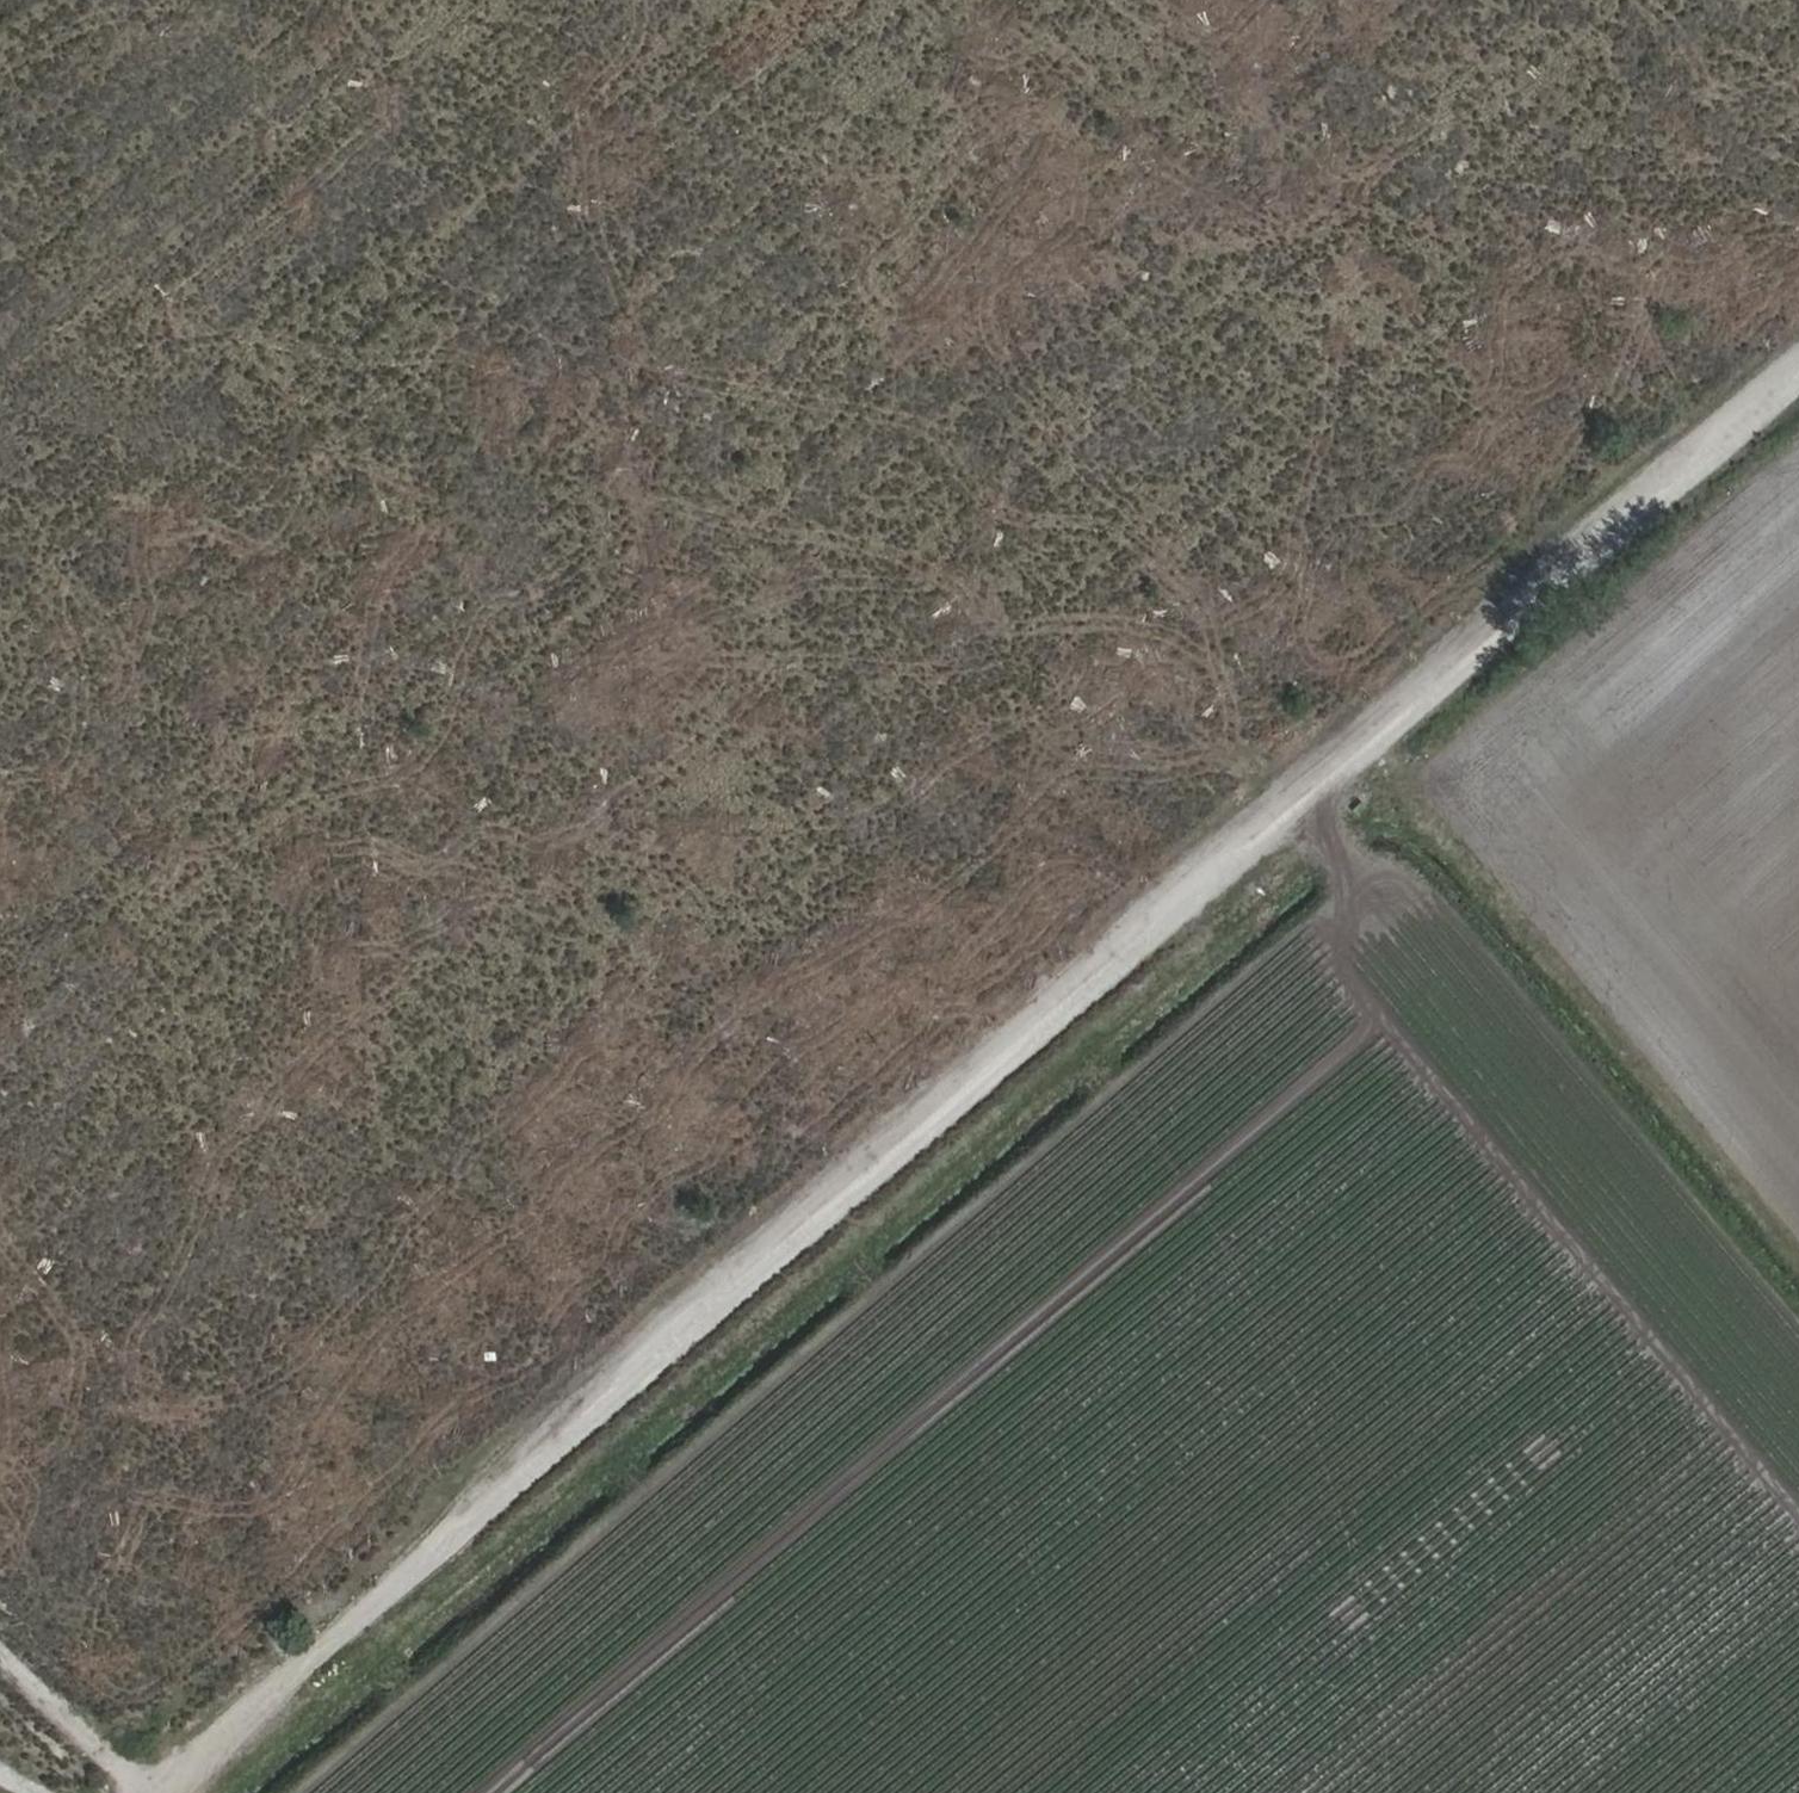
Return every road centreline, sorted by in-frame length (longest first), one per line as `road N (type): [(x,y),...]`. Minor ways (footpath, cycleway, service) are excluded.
road 1 (track): [(178,1792),(387,1600),(1798,371)]
road 2 (track): [(156,1784),(0,1641)]

